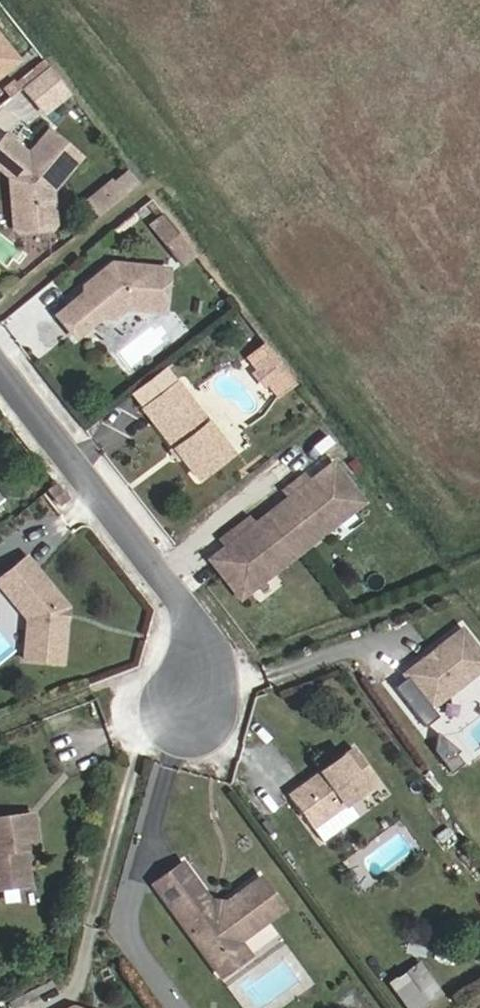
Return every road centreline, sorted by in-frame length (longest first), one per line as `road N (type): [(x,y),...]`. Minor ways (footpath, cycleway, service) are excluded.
road 1 (residential): [(192,711),(188,613),(0,364)]

